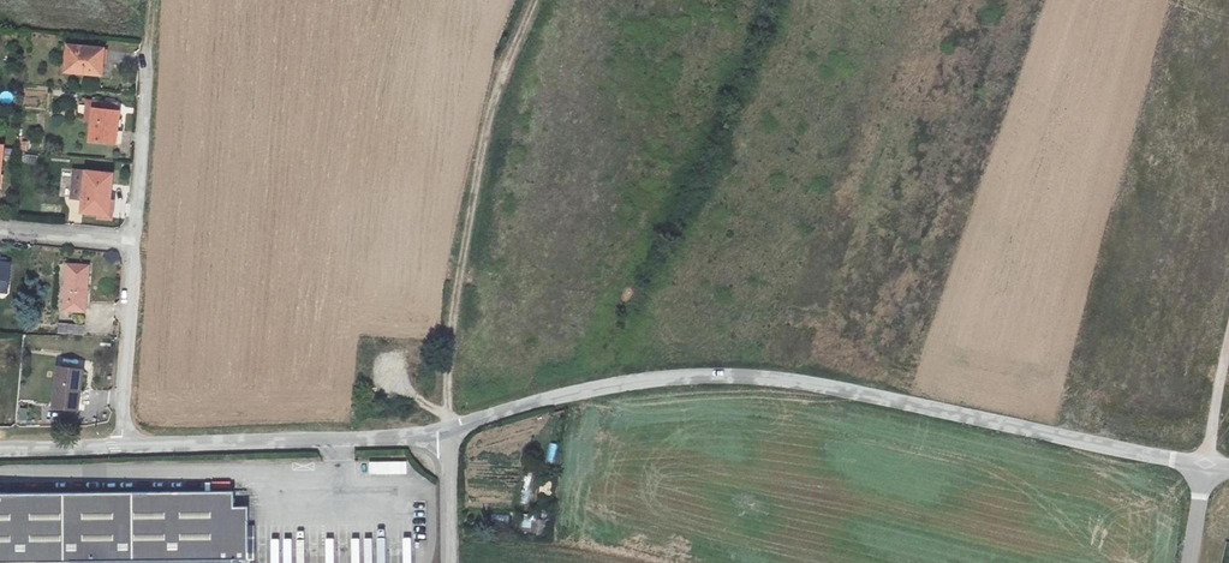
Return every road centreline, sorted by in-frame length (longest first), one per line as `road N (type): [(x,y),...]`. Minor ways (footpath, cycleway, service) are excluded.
road 1 (unclassified): [(1206,465),(767,378),(627,383),(449,429)]
road 2 (track): [(534,0),(500,83),(479,169),(457,292),(449,429)]
road 3 (unclassified): [(449,429),(123,447)]
road 4 (residential): [(132,241),(123,447)]
road 5 (residential): [(147,45),(132,241)]
road 6 (residential): [(449,429),(451,562)]
road 7 (residential): [(132,241),(0,228)]
road 8 (unclassified): [(123,447),(0,448)]
road 9 (unclassified): [(1206,465),(1228,346)]

